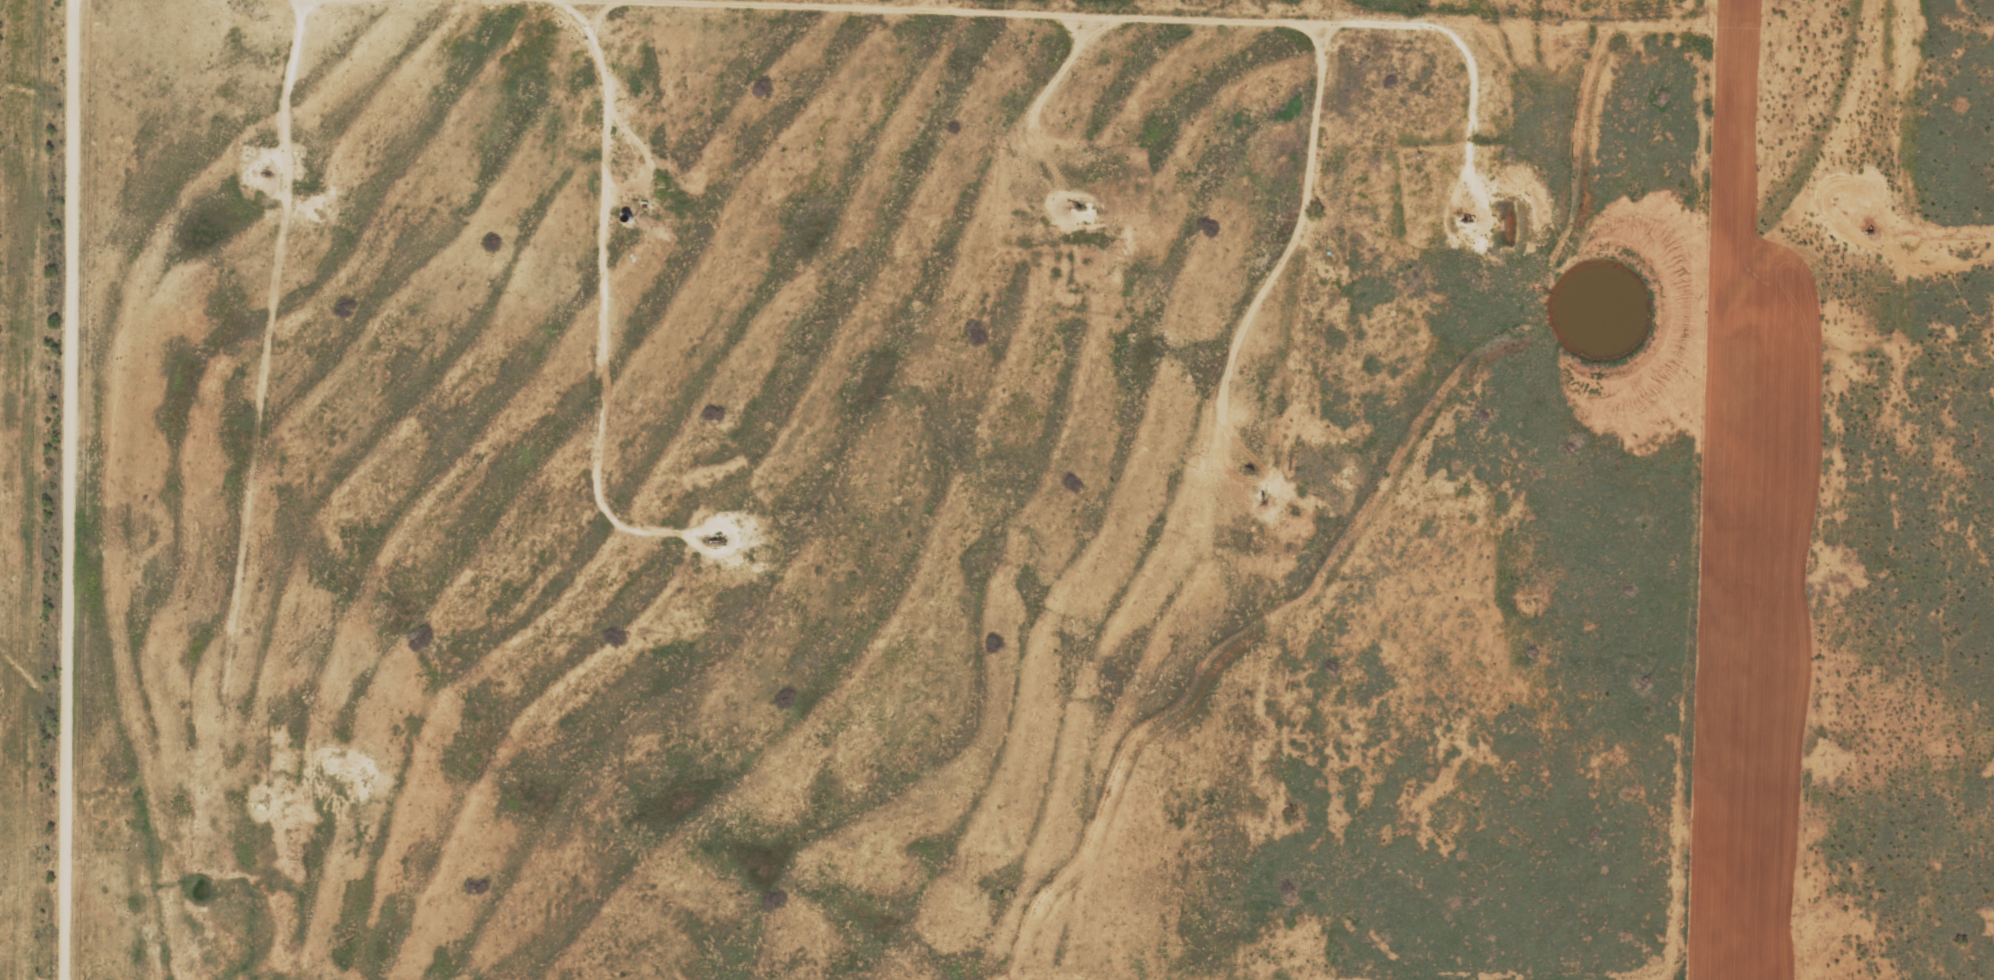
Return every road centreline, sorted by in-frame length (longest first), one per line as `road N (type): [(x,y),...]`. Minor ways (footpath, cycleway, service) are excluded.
road 1 (residential): [(52,979),(76,818),(80,39),(106,3),(122,0)]

